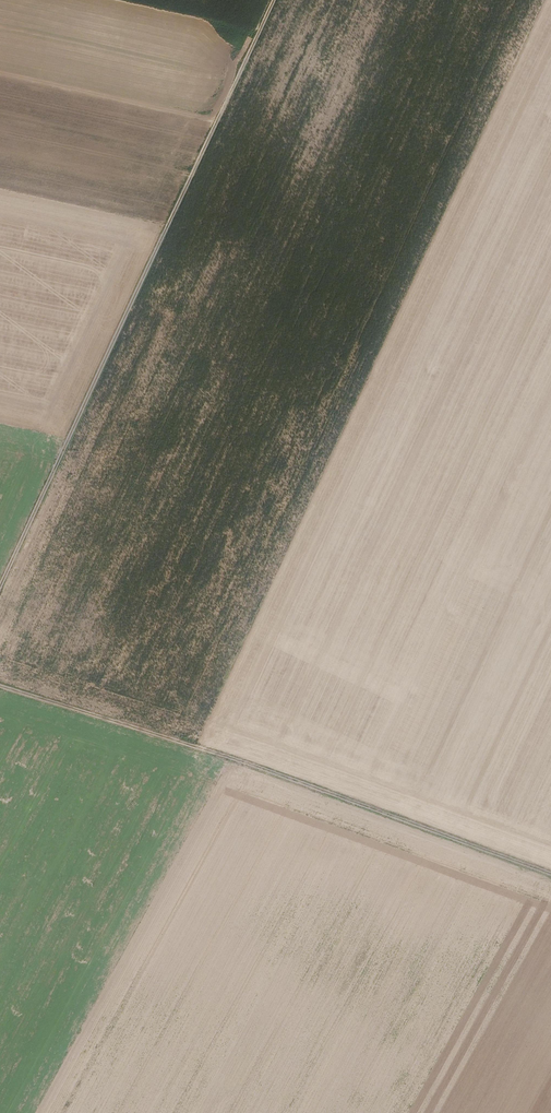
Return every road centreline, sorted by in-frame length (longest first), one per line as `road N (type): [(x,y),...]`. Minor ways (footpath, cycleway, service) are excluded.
road 1 (track): [(274,0),(0,586)]
road 2 (track): [(0,686),(255,766),(550,874)]

